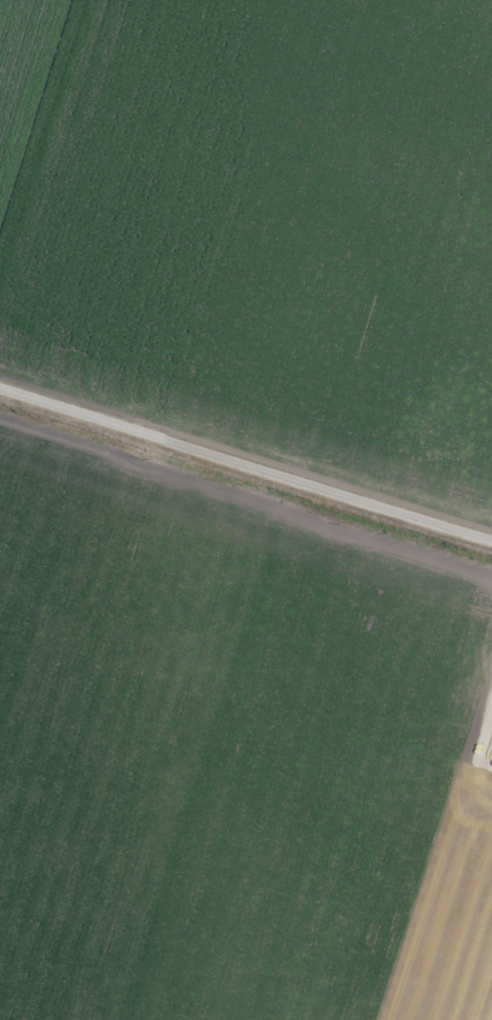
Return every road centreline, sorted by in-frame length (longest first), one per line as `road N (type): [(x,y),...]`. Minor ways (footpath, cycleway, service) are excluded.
road 1 (residential): [(491,526),(0,371)]

